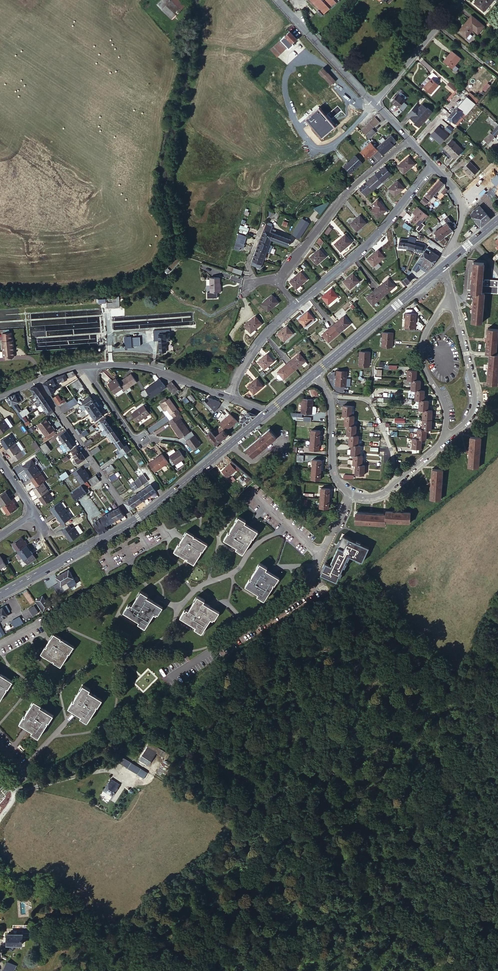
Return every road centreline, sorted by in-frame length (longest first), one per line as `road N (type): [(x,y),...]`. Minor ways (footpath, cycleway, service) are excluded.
road 1 (residential): [(314,374),(331,399),(333,469),(347,492),(385,494),(442,440)]
road 2 (residential): [(432,165),(368,244),(295,304)]
road 3 (residential): [(278,280),(348,192),(408,139)]
road 4 (residential): [(134,522),(38,380)]
road 5 (secondary): [(444,265),(314,374)]
road 6 (secondary): [(265,415),(134,522)]
road 7 (residential): [(442,440),(463,424),(477,399),(451,293)]
road 8 (residential): [(451,293),(421,356),(445,409),(442,440)]
road 9 (secondary): [(134,522),(0,594)]
road 10 (residential): [(227,396),(160,371),(82,366)]
road 11 (residential): [(373,102),(278,0)]
road 12 (residential): [(459,0),(373,102)]

